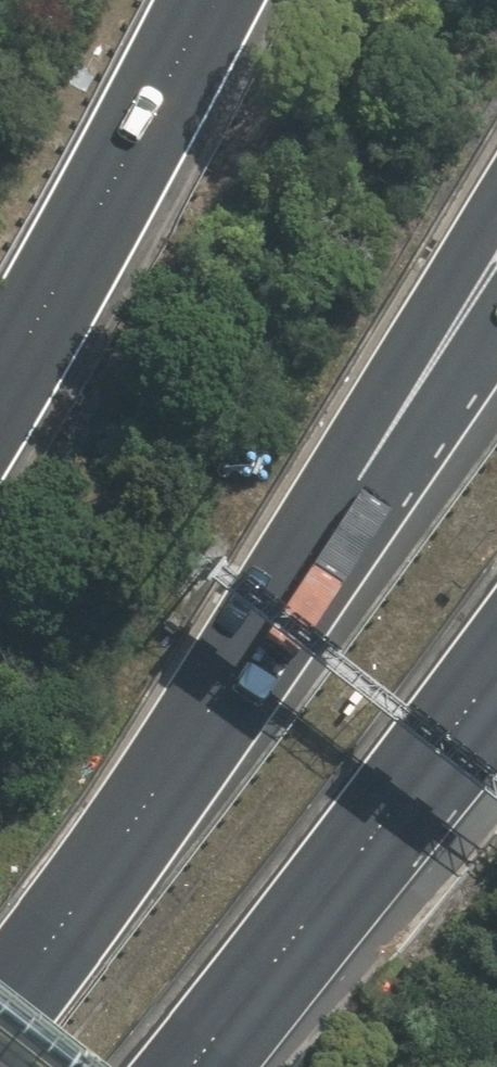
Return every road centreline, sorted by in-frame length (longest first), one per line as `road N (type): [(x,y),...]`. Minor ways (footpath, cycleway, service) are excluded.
road 1 (motorway): [(496,214),(253,655)]
road 2 (motorway): [(496,672),(190,1066)]
road 3 (motorway): [(0,388),(214,0)]
road 4 (motorway): [(496,314),(253,655)]
road 5 (motorway): [(253,655),(0,988)]

